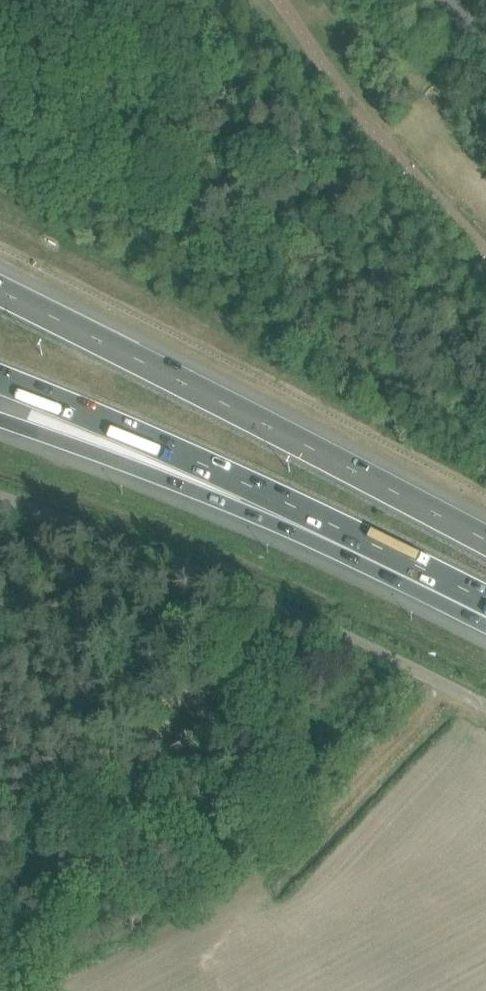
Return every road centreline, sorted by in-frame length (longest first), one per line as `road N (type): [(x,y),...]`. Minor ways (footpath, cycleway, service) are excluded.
road 1 (motorway): [(485,539),(0,292)]
road 2 (unclassified): [(0,486),(219,573),(485,708)]
road 3 (motorway): [(0,378),(317,517)]
road 4 (motorway): [(0,422),(211,497),(317,517)]
road 5 (motorway): [(317,517),(485,599)]

